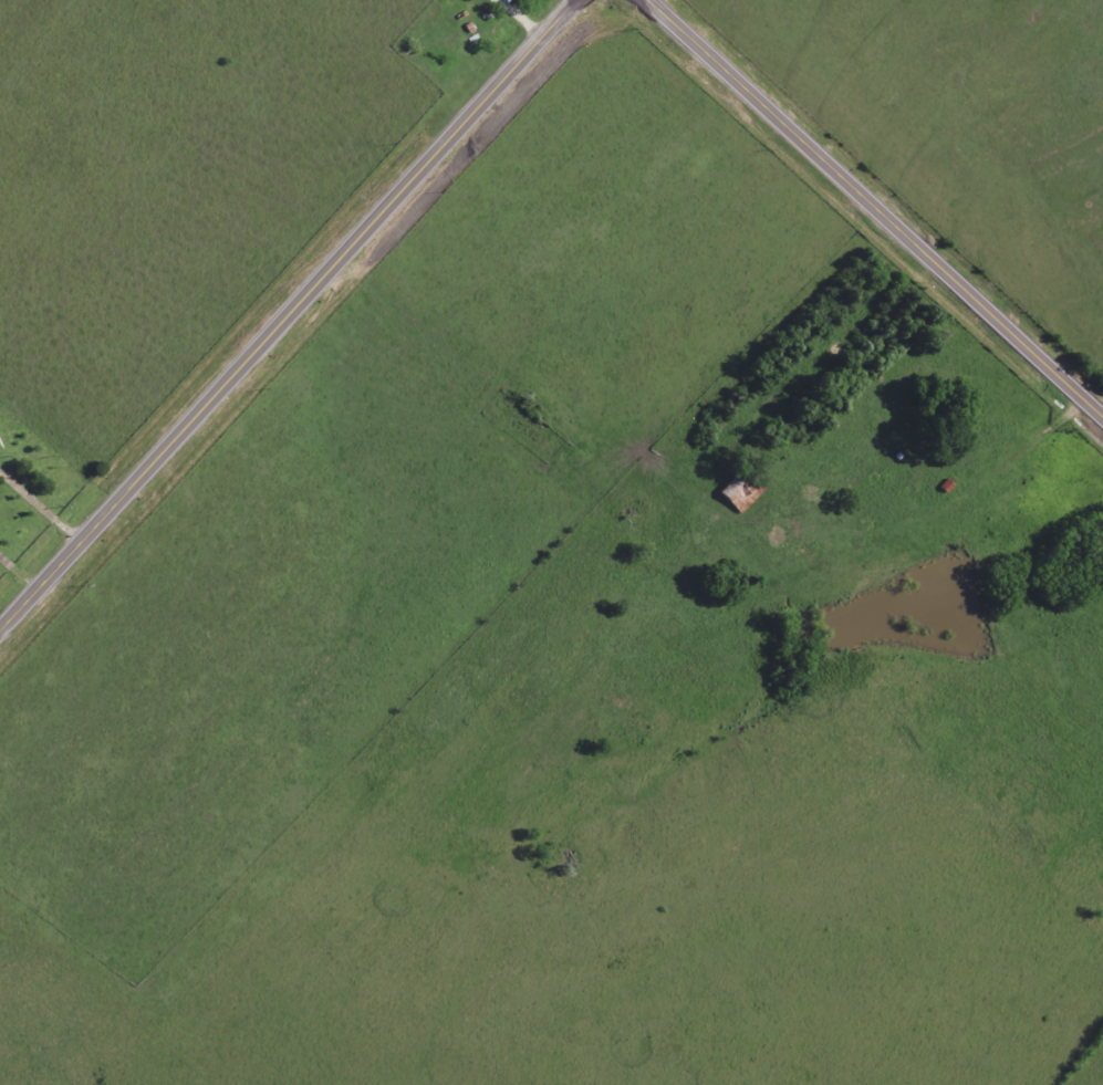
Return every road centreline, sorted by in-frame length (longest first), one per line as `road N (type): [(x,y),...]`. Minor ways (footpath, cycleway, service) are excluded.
road 1 (tertiary): [(0,628),(574,0)]
road 2 (secondary): [(1102,408),(651,0)]

